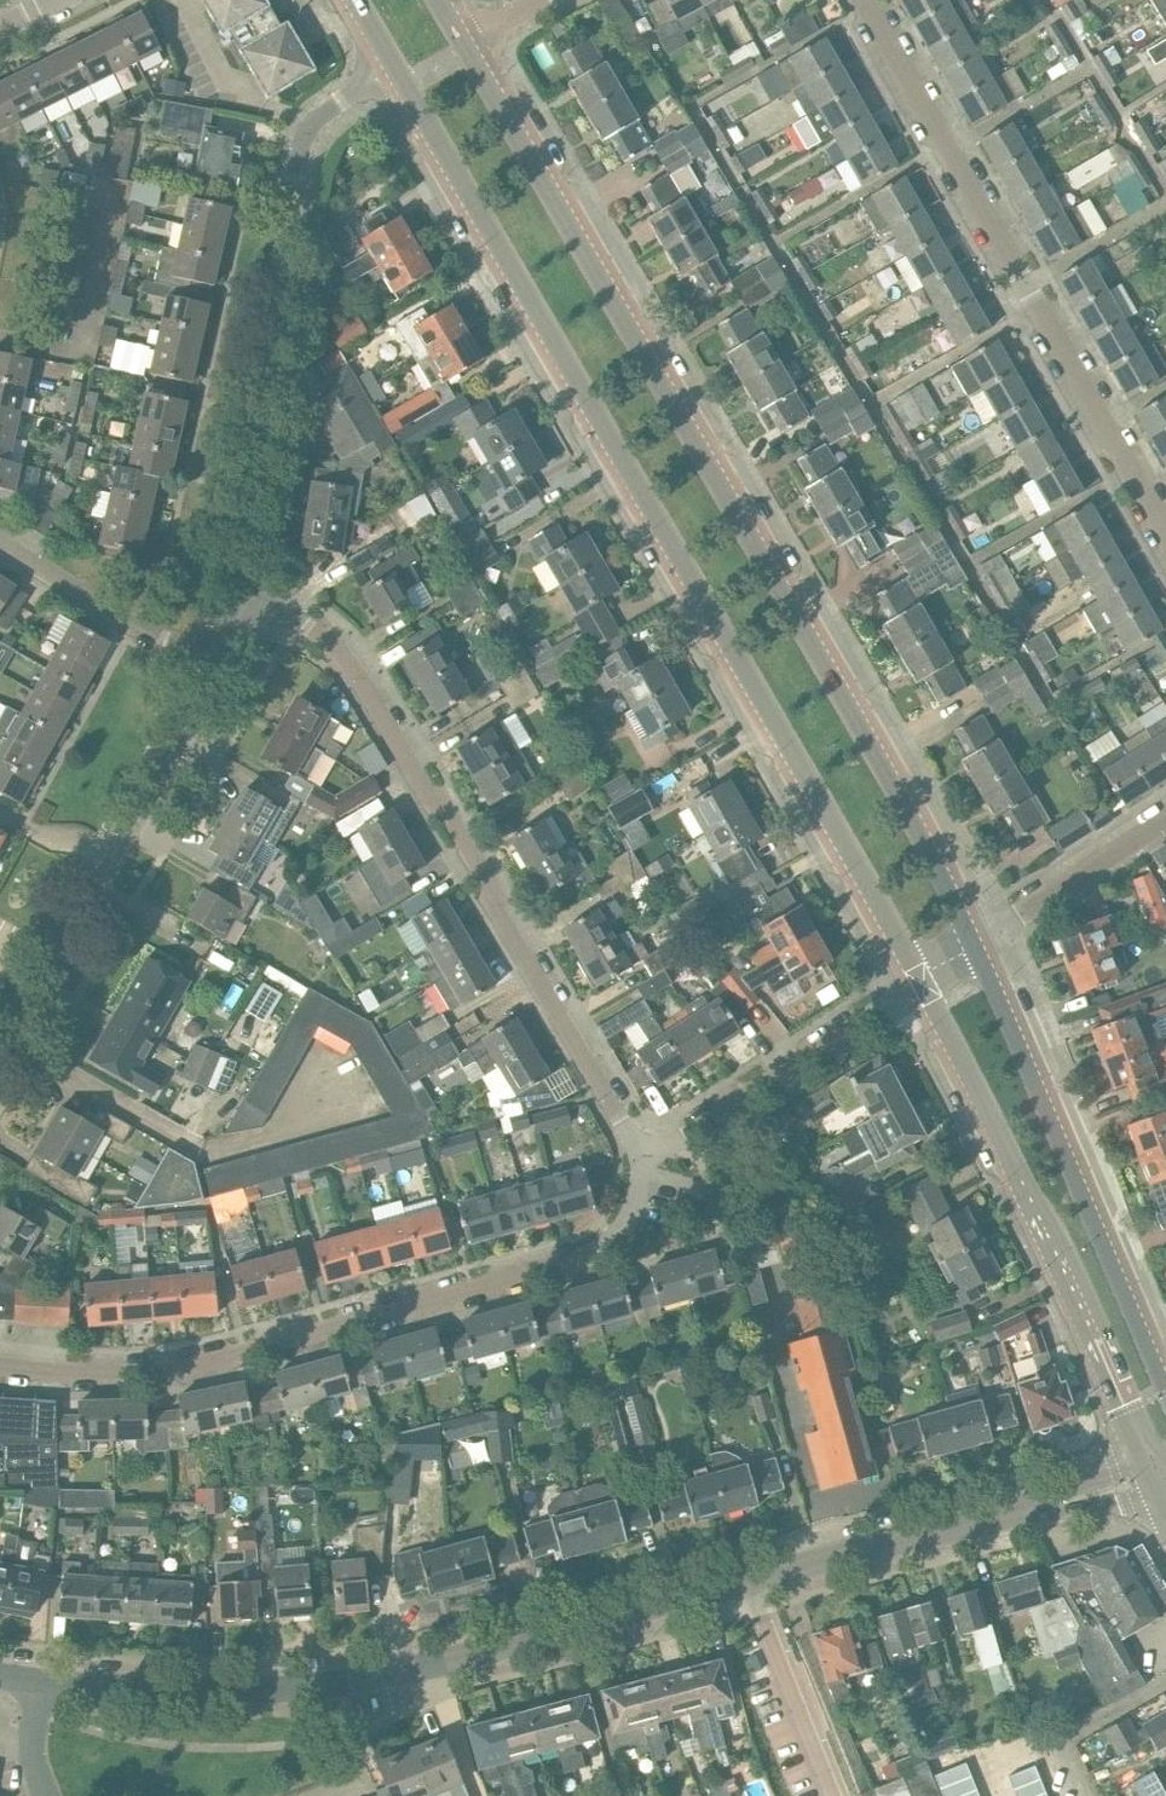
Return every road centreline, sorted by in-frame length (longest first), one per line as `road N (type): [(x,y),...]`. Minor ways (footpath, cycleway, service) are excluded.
road 1 (secondary): [(399,80),(705,596),(921,982)]
road 2 (secondary): [(974,944),(463,46)]
road 3 (residential): [(0,1364),(170,1371),(588,1261),(628,1234),(643,1191),(643,1150)]
road 4 (tertiary): [(754,1584),(333,1683),(184,1689),(37,1680)]
road 5 (residential): [(643,1150),(351,655),(233,590)]
road 6 (residential): [(1165,530),(861,0)]
road 7 (residential): [(399,80),(310,126),(233,590)]
road 8 (secondary): [(921,982),(1156,1476)]
road 9 (secondary): [(1165,1390),(974,944)]
road 10 (tertiary): [(1156,1476),(754,1584)]
road 11 (residential): [(643,1150),(783,1079),(921,982)]
road 12 (residential): [(212,657),(186,734),(100,877)]
road 13 (residential): [(212,657),(0,535)]
road 14 (residential): [(974,944),(1165,821)]
road 15 (residential): [(754,1584),(836,1795)]
road 16 (residential): [(100,877),(0,1061)]

